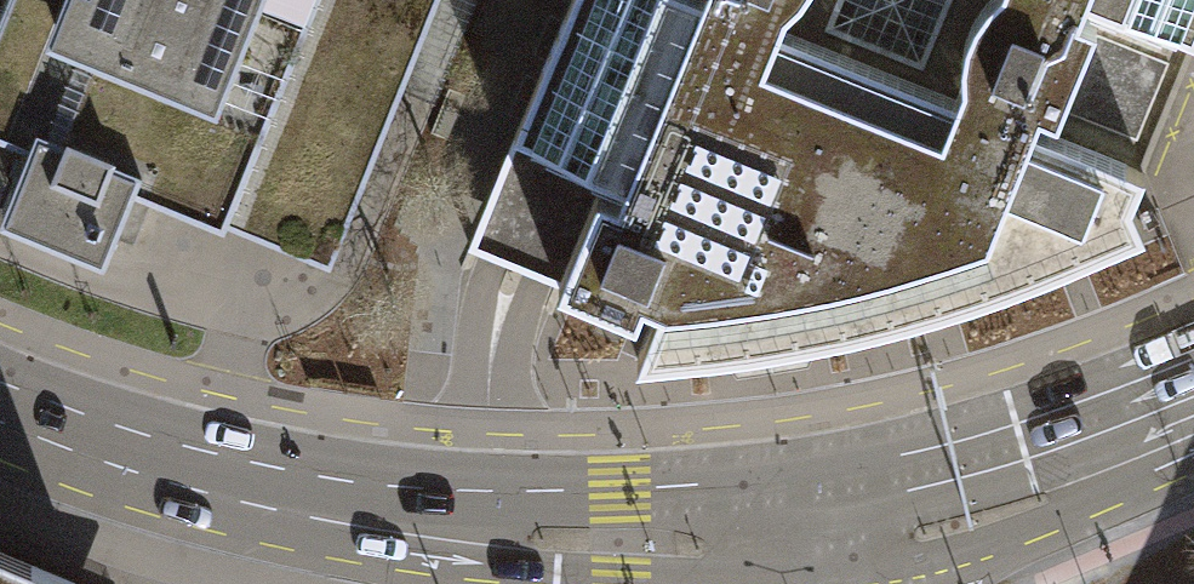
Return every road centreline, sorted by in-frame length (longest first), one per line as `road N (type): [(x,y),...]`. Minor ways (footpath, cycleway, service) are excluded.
road 1 (primary): [(821,521),(612,534),(489,529),(252,483),(0,403)]
road 2 (primary): [(1193,416),(1030,477),(821,521)]

